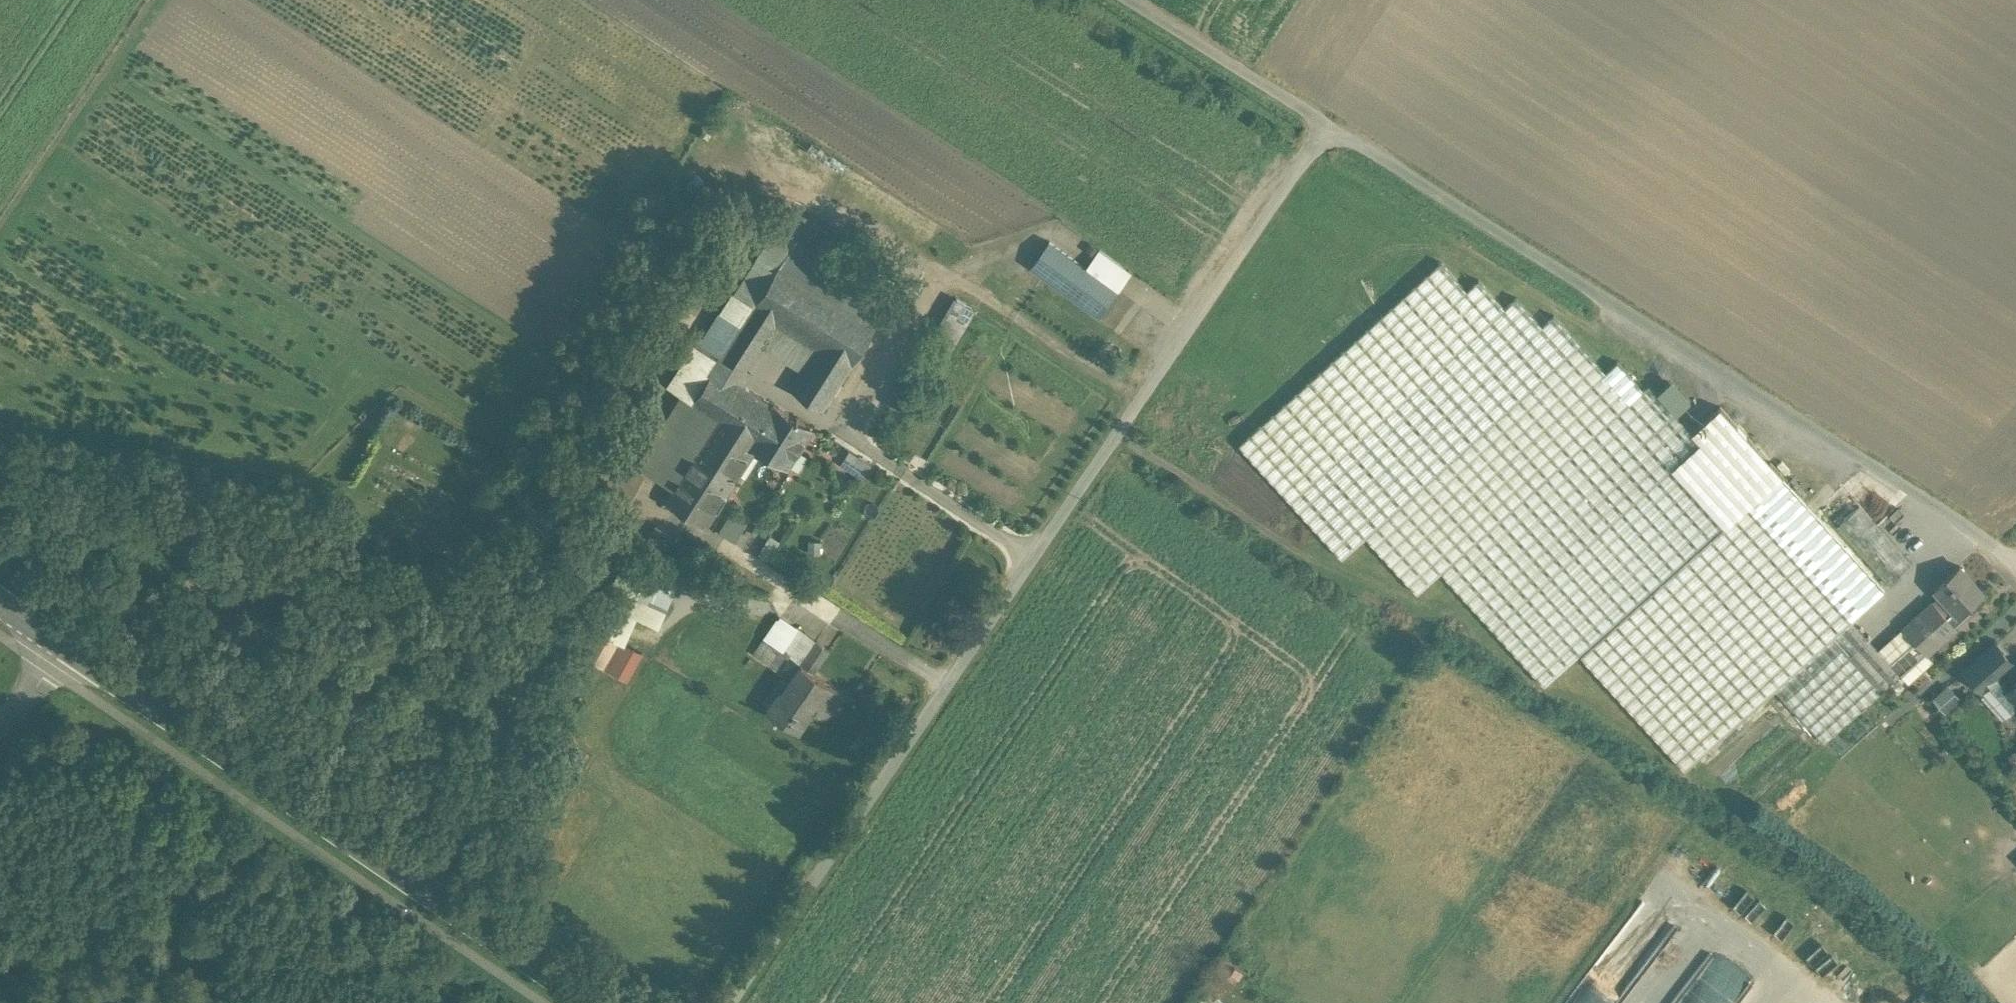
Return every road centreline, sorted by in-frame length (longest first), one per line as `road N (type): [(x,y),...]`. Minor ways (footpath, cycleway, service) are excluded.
road 1 (unclassified): [(2015,565),(1323,124),(736,1002)]
road 2 (secondary): [(592,1002),(64,645)]
road 3 (track): [(1323,124),(1128,0)]

